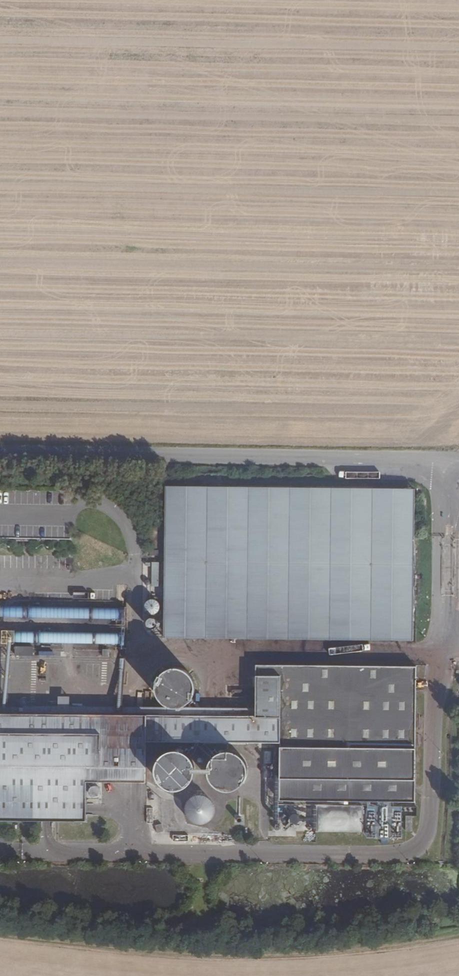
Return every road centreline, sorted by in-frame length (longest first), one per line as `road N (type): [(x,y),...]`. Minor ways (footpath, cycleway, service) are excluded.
road 1 (unclassified): [(0,452),(421,459),(458,483)]
road 2 (track): [(458,939),(249,957),(0,937)]

